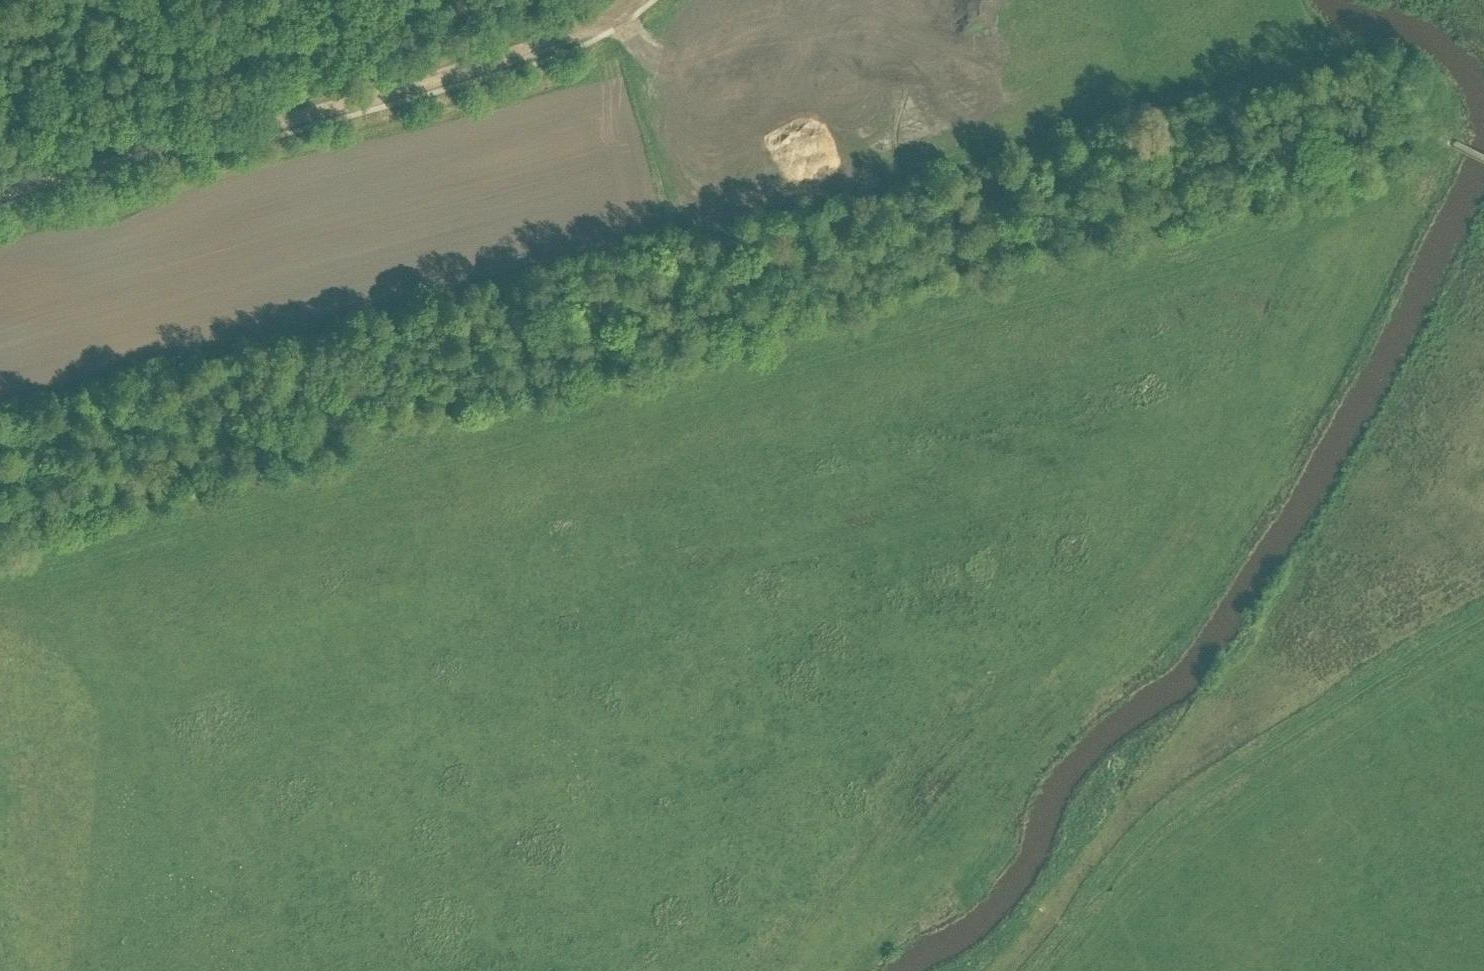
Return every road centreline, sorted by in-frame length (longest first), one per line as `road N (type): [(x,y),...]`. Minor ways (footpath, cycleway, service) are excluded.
road 1 (track): [(628,0),(548,45),(203,139)]
road 2 (track): [(0,193),(203,139)]
road 3 (track): [(251,0),(206,100),(203,139)]

